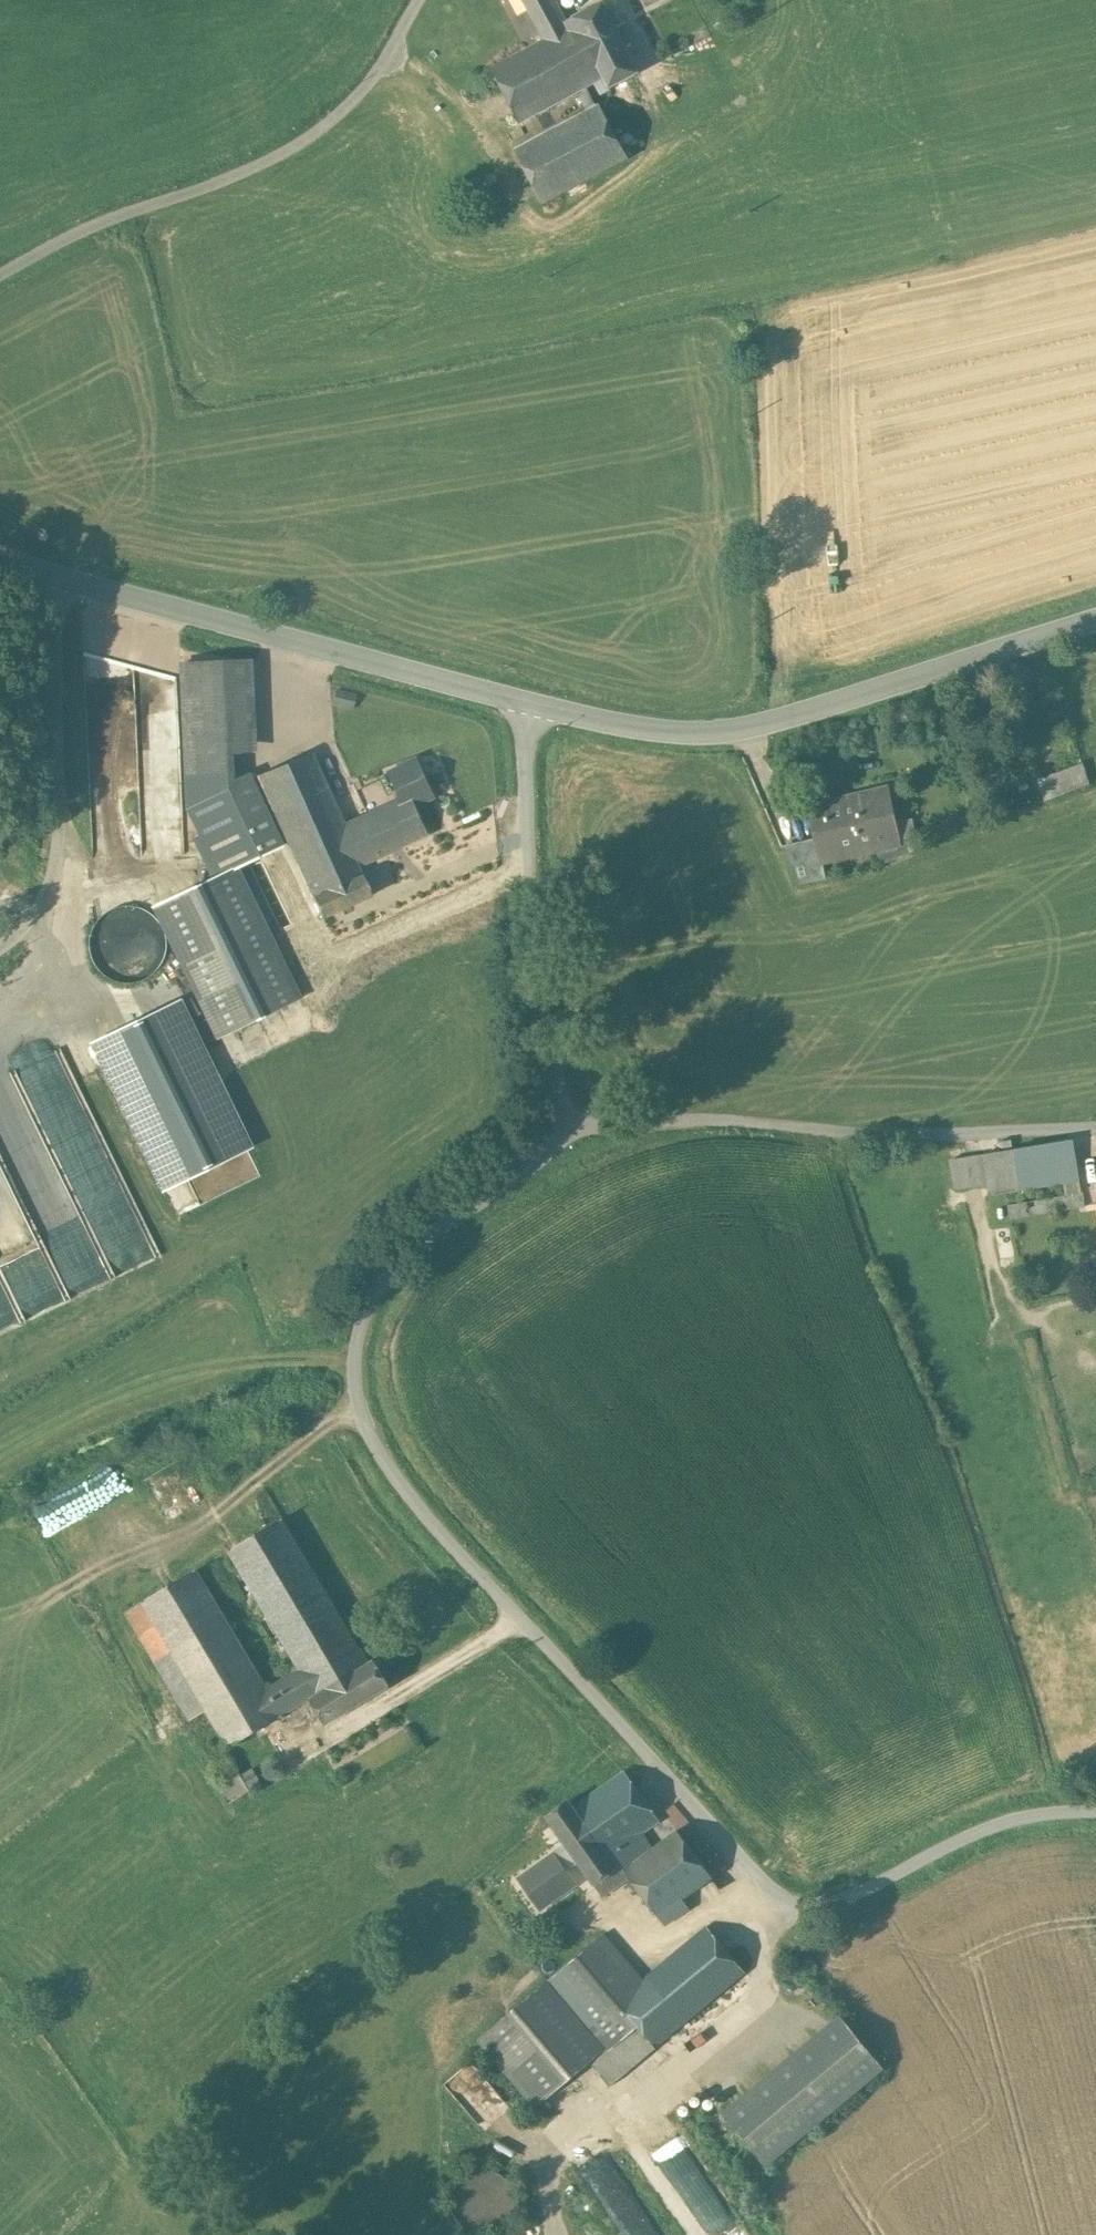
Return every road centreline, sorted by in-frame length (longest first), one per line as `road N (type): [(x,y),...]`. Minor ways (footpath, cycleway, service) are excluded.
road 1 (unclassified): [(563,1113),(521,1174),(379,1280),(357,1321),(349,1375),(372,1435),(787,1893),(835,1899),(986,1828),(1040,1811),(1095,1810)]
road 2 (tertiary): [(1095,620),(720,731),(656,731),(529,703)]
road 3 (tertiary): [(529,703),(0,555)]
road 4 (residential): [(563,1113),(843,1154),(1095,1130)]
road 5 (unclassified): [(421,0),(384,65),(329,128),(269,168),(119,217),(0,282)]
road 6 (unclassified): [(529,703),(528,847),(563,1113)]

